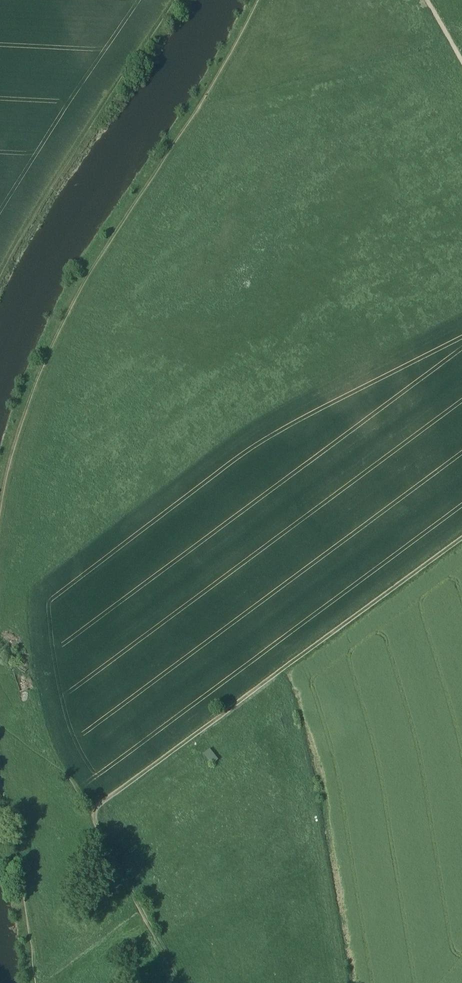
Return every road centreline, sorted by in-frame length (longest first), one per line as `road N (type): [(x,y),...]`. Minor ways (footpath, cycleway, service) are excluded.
road 1 (track): [(461,537),(97,808),(185,982)]

